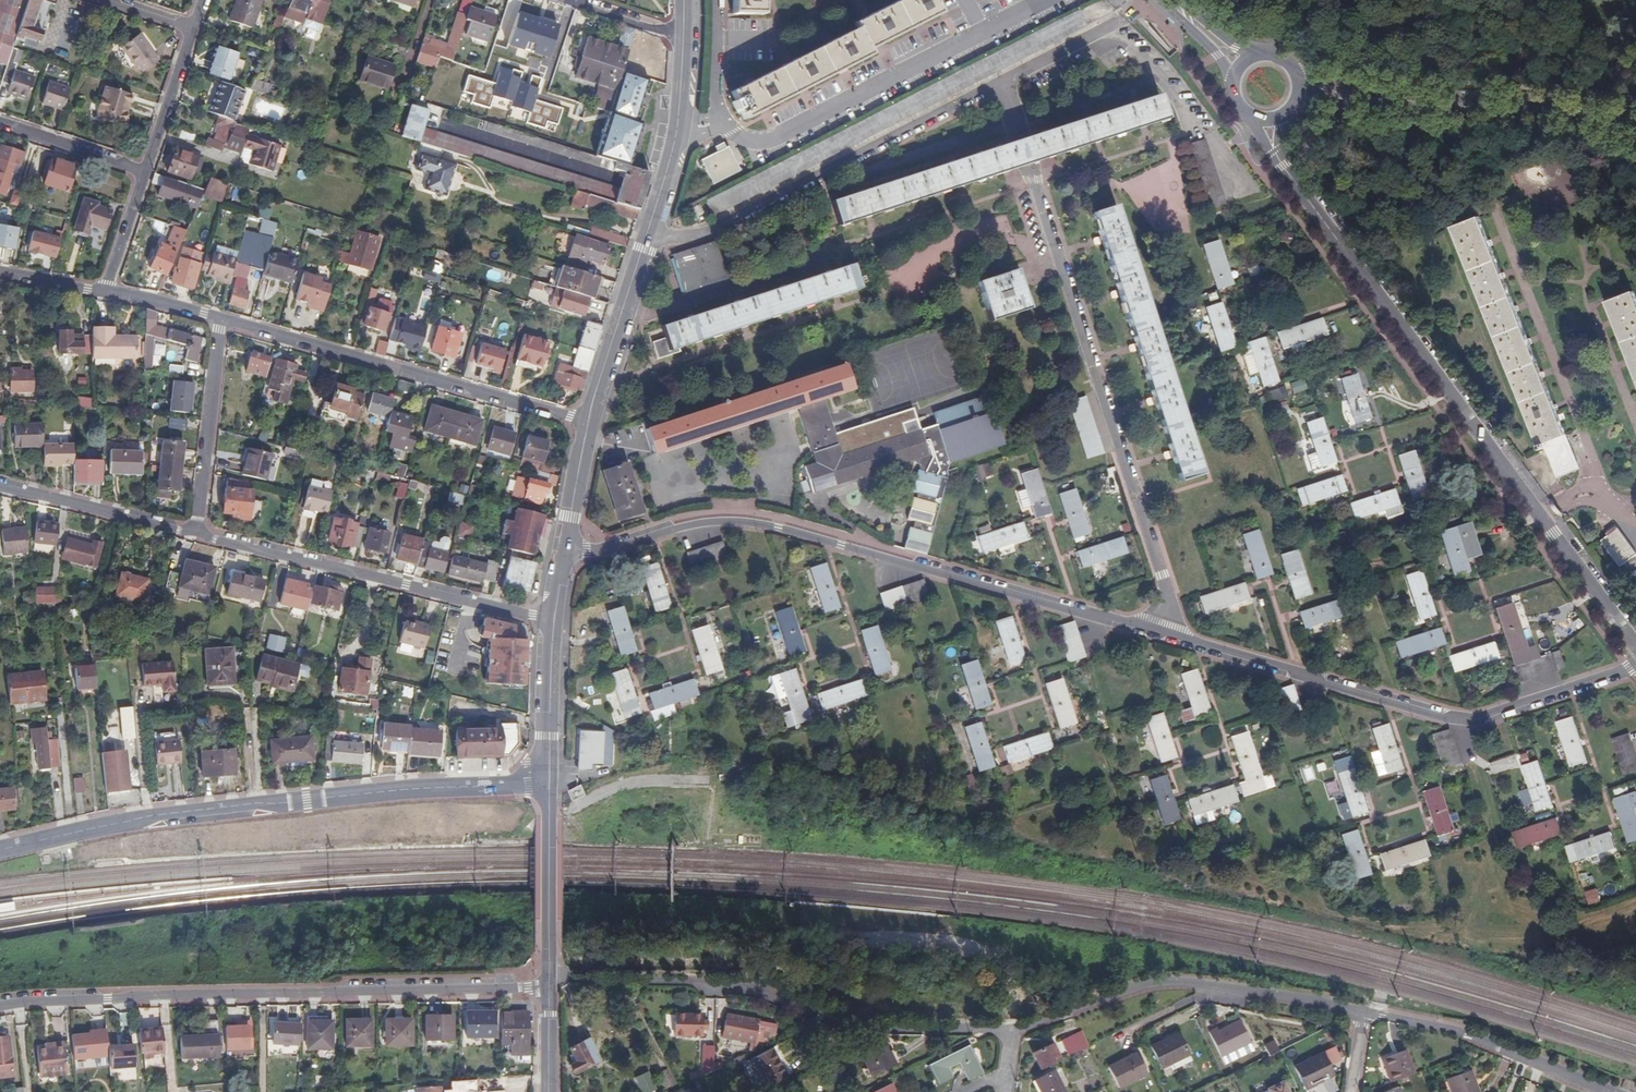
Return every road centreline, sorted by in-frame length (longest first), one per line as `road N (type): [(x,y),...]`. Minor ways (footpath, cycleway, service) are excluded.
road 1 (residential): [(1176,638),(772,524),(705,519),(601,551),(564,551)]
road 2 (residential): [(0,850),(148,816),(550,784)]
road 3 (unclassified): [(549,988),(140,996),(0,1006)]
road 4 (unclassified): [(1267,121),(1283,168),(1539,517)]
road 5 (residential): [(1635,667),(1473,720),(1176,638)]
road 6 (residential): [(648,230),(685,236),(720,227),(999,84)]
road 7 (residential): [(588,423),(218,320)]
road 8 (residential): [(199,535),(555,621)]
road 9 (residential): [(1365,1013),(1176,983),(1138,988),(1012,1032)]
road 10 (tertiary): [(1635,112),(1397,98),(1297,72)]
road 11 (tertiary): [(1298,100),(1585,116),(1635,127)]
road 12 (residential): [(1012,1032),(868,1027),(743,981),(687,976)]
road 13 (residential): [(1176,638),(1084,353)]
road 14 (residential): [(1084,353),(999,84)]
road 15 (residential): [(835,416),(871,429),(1084,353)]
road 16 (residential): [(1611,1091),(1469,1034),(1365,1013)]
road 17 (residential): [(659,196),(431,123)]
road 18 (residential): [(199,535),(218,320)]
road 19 (tertiary): [(549,988),(550,784)]
road 20 (tertiary): [(588,423),(648,230)]
road 21 (unclassified): [(1539,517),(1635,649)]
road 22 (tertiary): [(550,784),(555,621)]
road 23 (tertiary): [(659,196),(679,127),(683,36)]
road 24 (unclassified): [(142,169),(0,122)]
road 25 (unclassified): [(190,28),(142,169)]
road 26 (residential): [(999,84),(1122,18)]
road 27 (residential): [(64,502),(199,535)]
road 28 (unclassified): [(142,169),(102,293)]
road 29 (tertiary): [(564,551),(588,423)]

